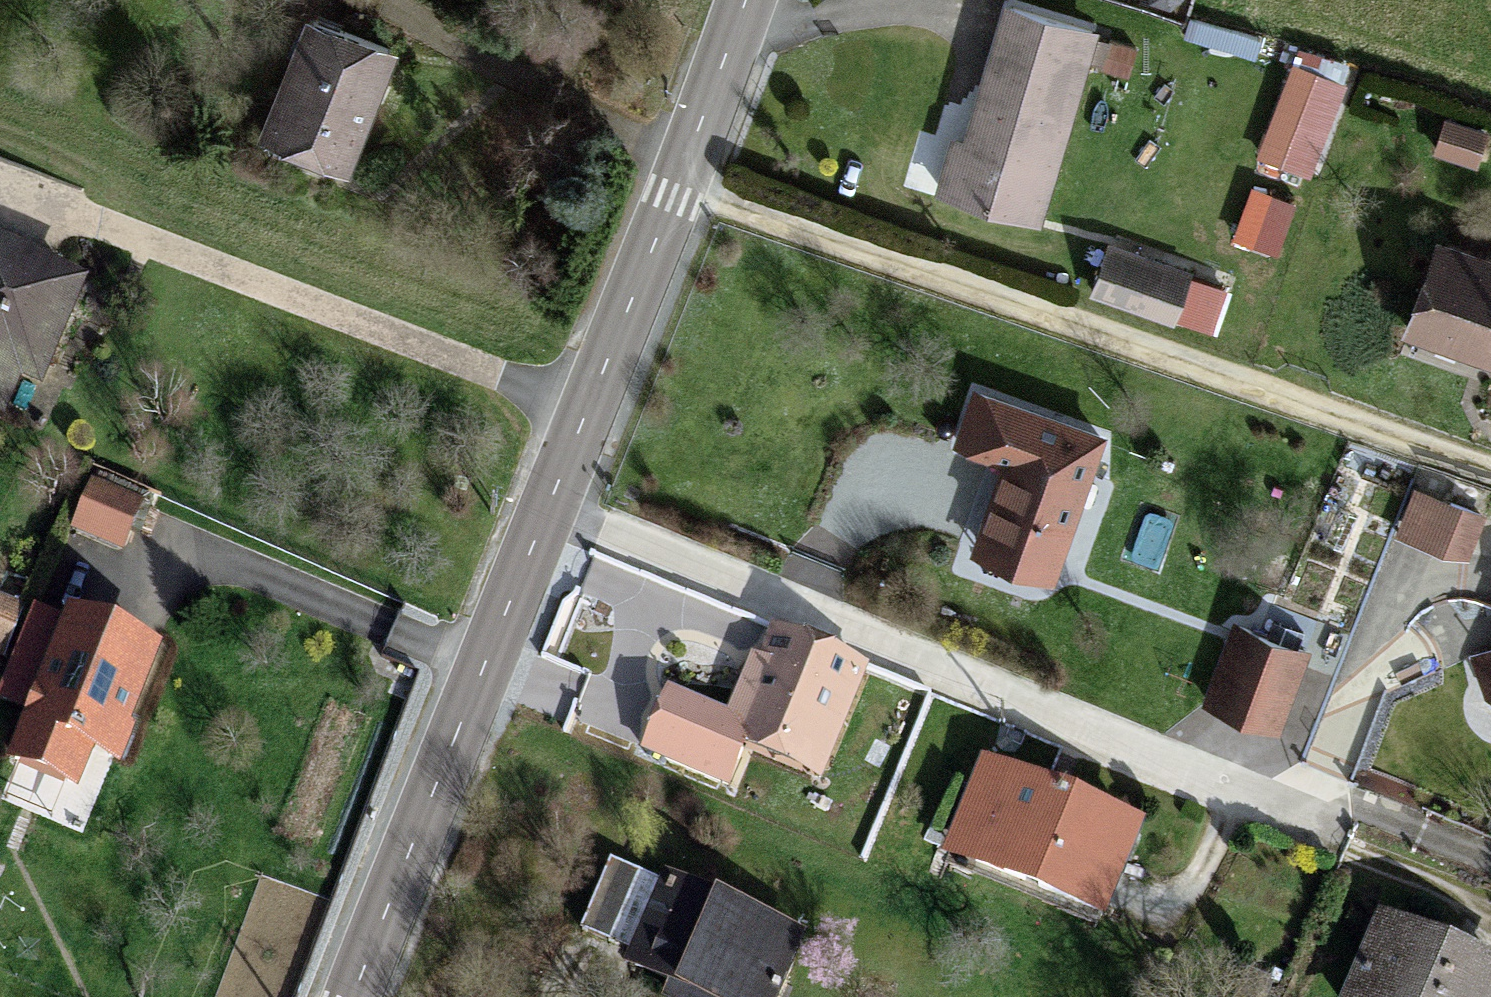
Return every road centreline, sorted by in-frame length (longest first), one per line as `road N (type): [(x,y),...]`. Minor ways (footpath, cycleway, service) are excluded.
road 1 (residential): [(1490,459),(677,175)]
road 2 (residential): [(1319,798),(1226,783),(549,502)]
road 3 (tertiary): [(351,996),(549,502)]
road 4 (tertiary): [(549,502),(677,175)]
road 5 (tertiary): [(677,175),(739,0)]

